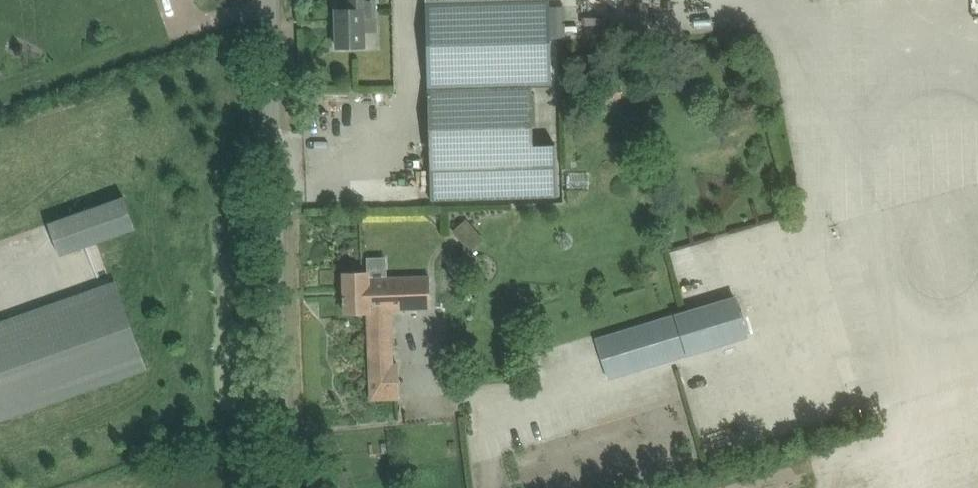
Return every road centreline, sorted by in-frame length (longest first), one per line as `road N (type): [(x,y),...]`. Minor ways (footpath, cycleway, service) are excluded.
road 1 (unclassified): [(286,487),(272,0)]

